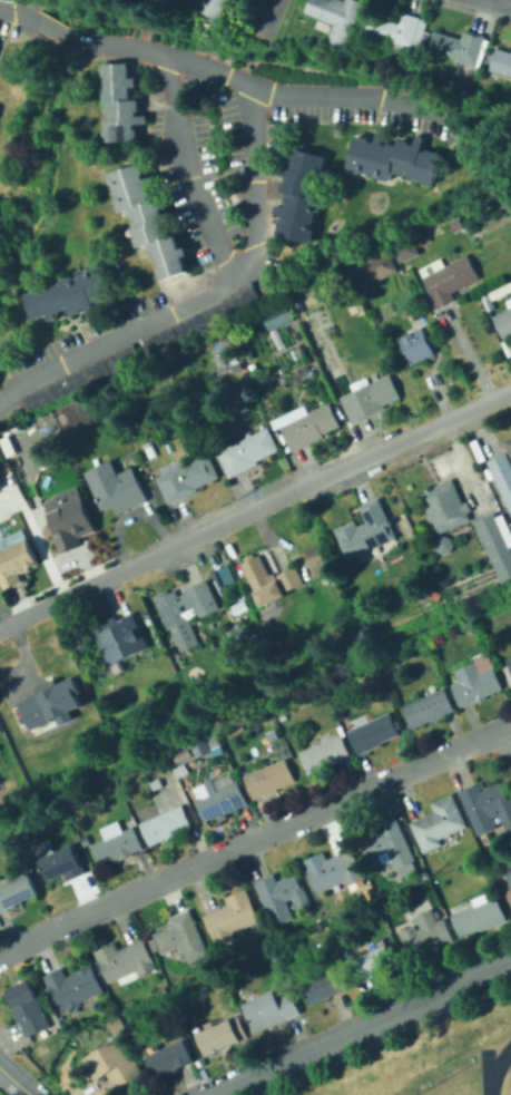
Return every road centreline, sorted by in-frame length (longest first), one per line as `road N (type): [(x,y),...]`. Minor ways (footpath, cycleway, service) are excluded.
road 1 (residential): [(510,391),(0,629)]
road 2 (residential): [(510,727),(0,953)]
road 3 (tertiary): [(510,958),(205,1094)]

